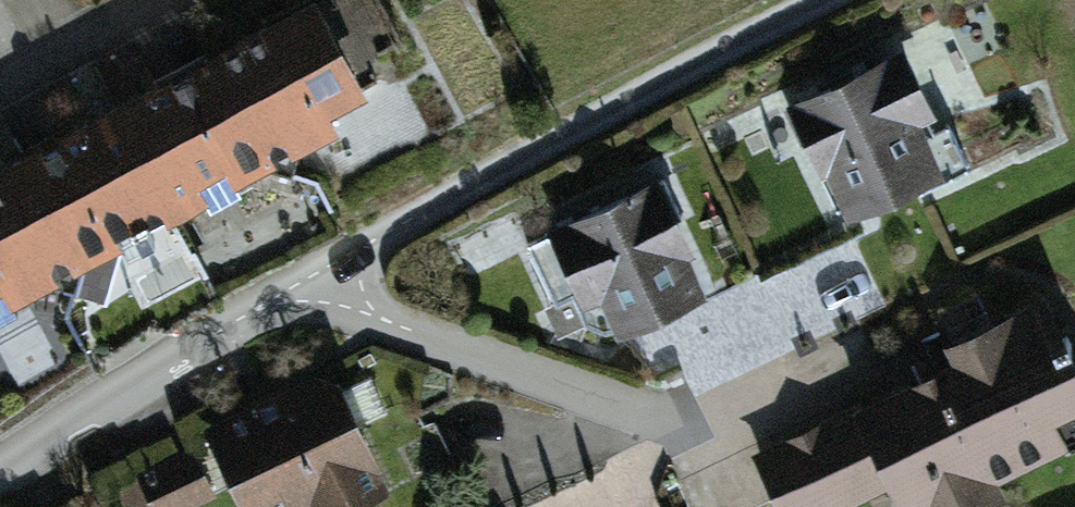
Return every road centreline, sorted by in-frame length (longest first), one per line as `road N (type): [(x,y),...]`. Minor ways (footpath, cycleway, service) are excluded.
road 1 (residential): [(841,0),(380,243),(338,288),(0,475)]
road 2 (residential): [(0,95),(188,0)]

